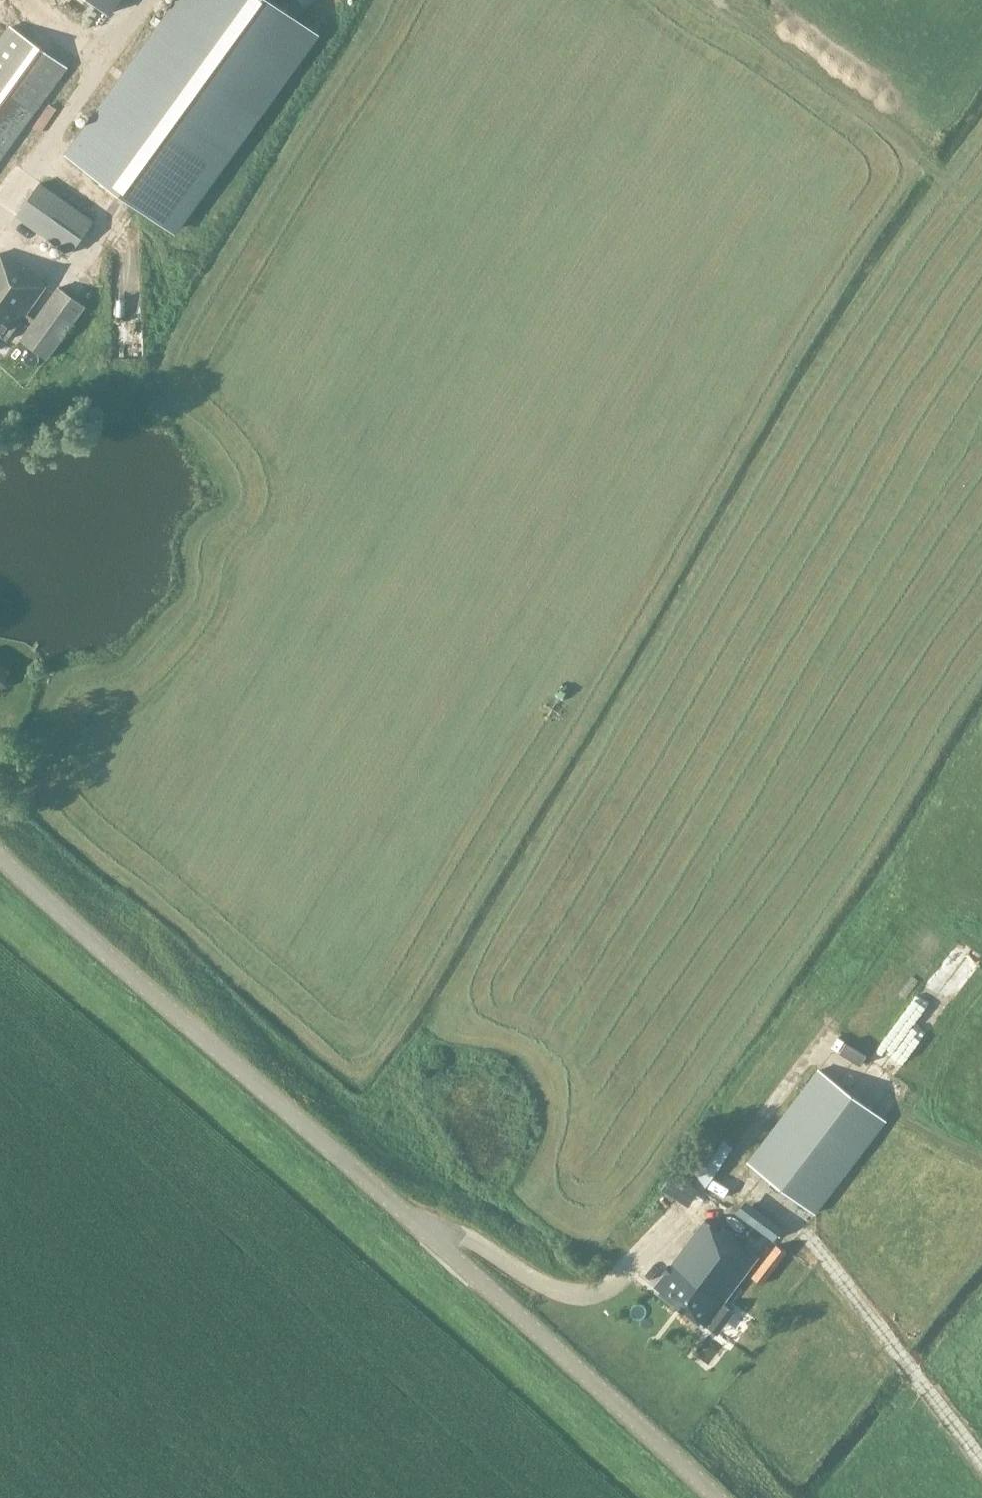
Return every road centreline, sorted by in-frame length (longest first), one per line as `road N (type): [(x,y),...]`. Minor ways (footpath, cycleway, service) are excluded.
road 1 (tertiary): [(717,1497),(0,857)]

